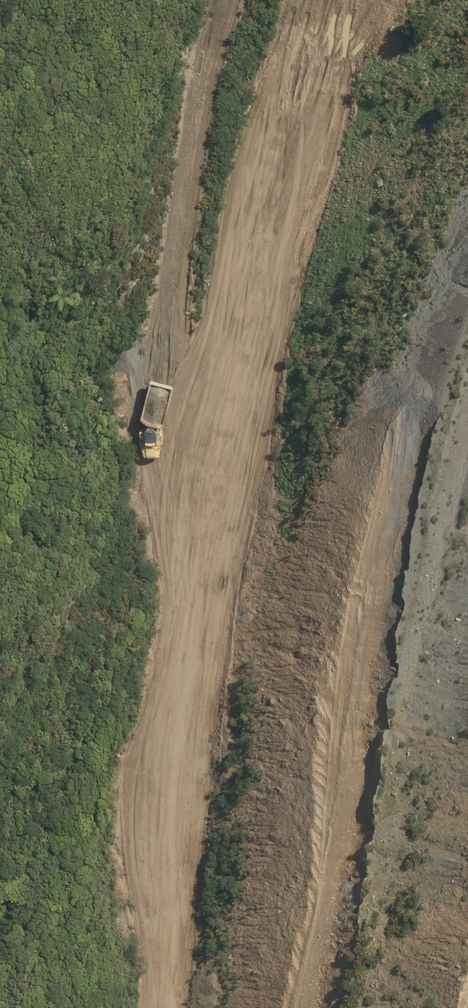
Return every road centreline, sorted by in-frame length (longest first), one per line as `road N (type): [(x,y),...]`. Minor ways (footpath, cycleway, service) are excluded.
road 1 (track): [(226,0),(191,135),(171,333),(191,584),(169,905),(174,1007)]
road 2 (track): [(355,0),(309,92),(229,544),(185,650)]

